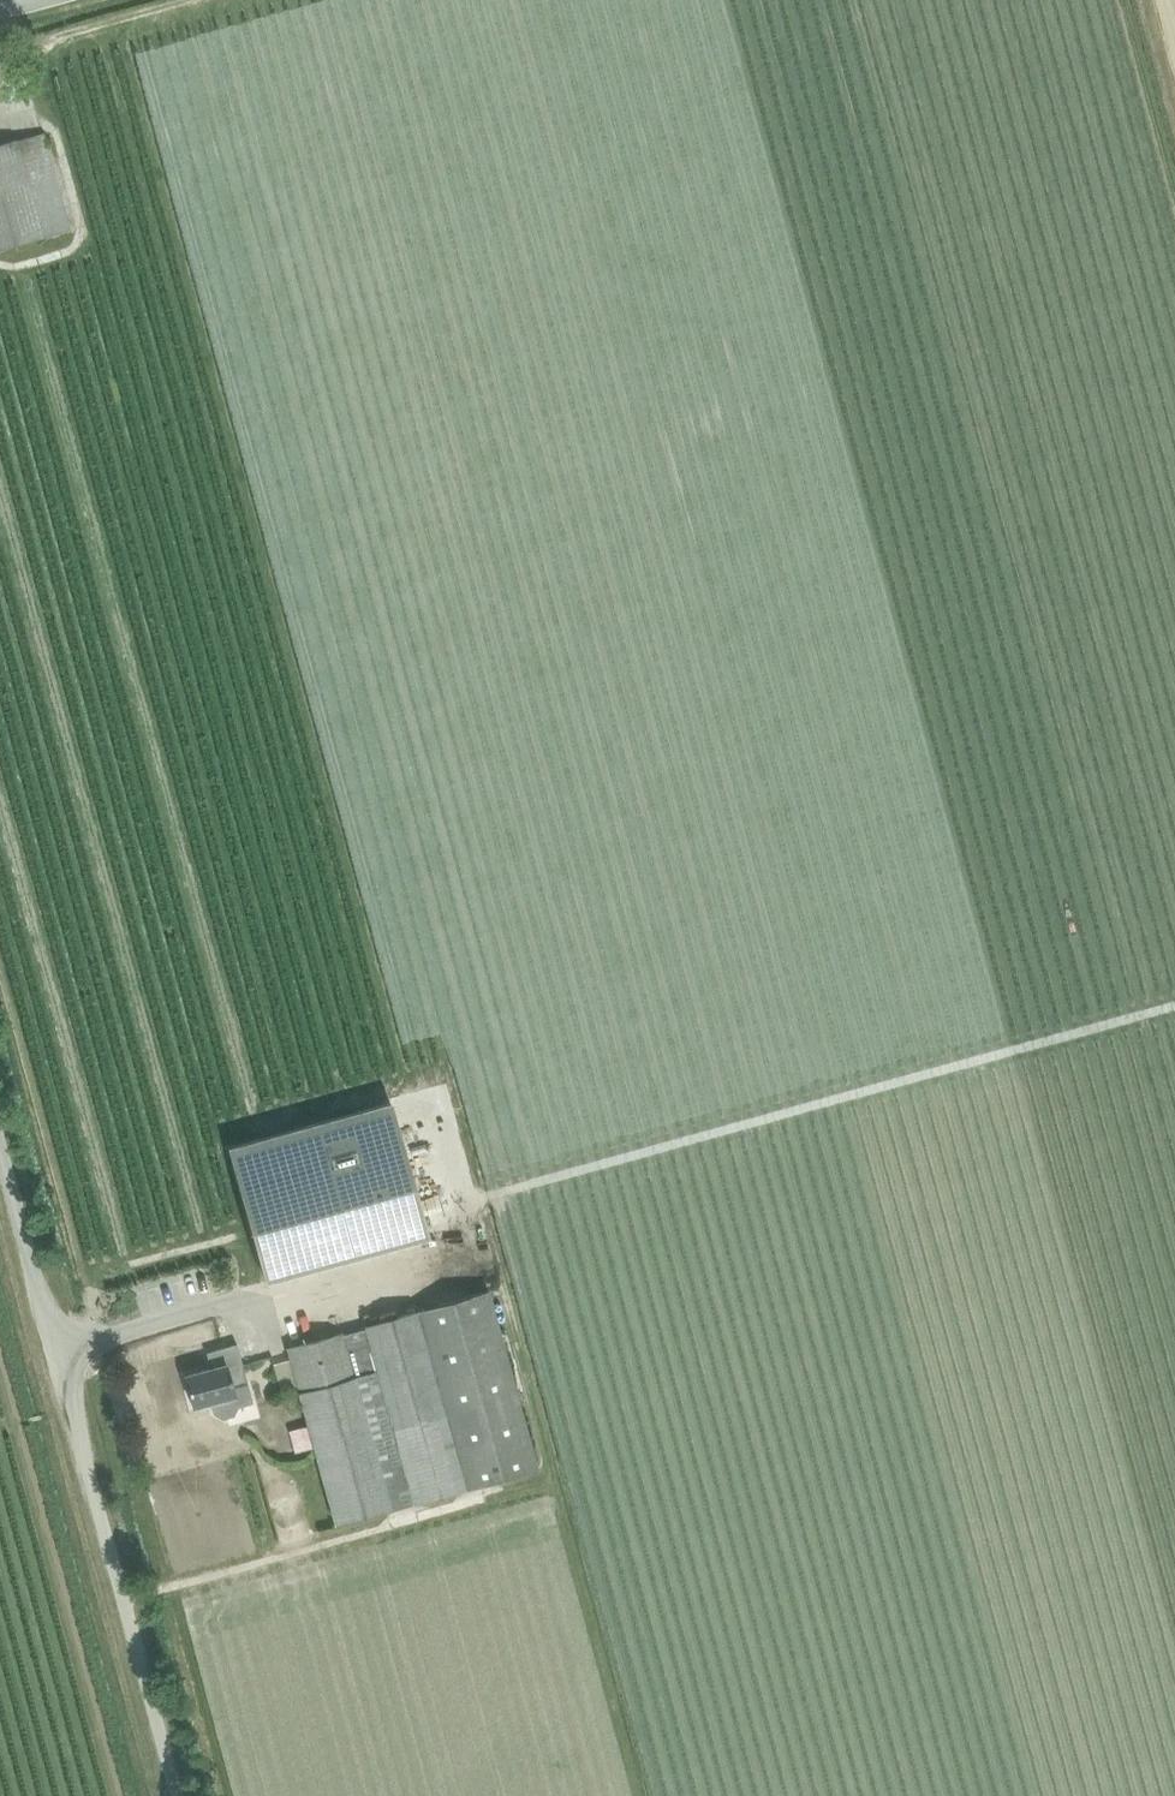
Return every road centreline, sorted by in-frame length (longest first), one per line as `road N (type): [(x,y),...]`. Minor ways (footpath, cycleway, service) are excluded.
road 1 (unclassified): [(176,1795),(0,1152)]

